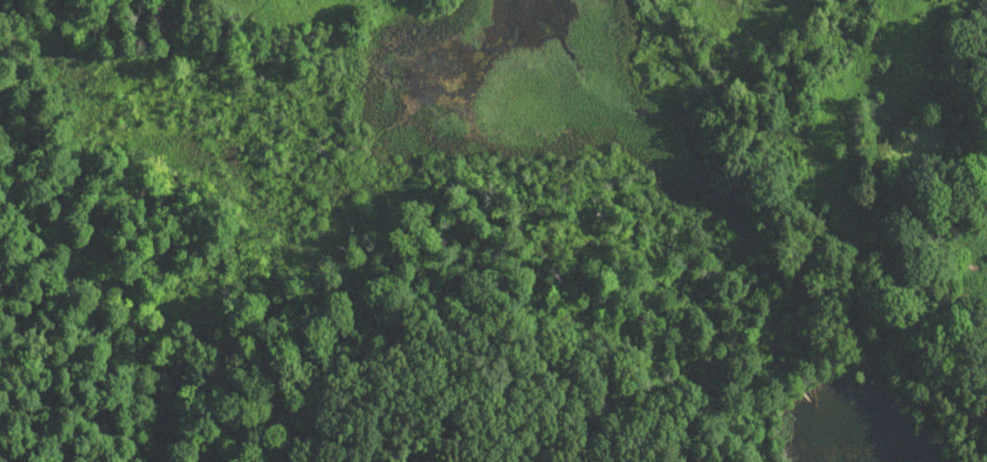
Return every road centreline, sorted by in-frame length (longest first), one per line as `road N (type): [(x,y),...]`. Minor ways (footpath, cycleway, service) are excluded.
road 1 (track): [(963,461),(935,419),(886,381),(863,351),(852,321),(854,255),(810,155),(790,137),(731,116),(700,86),(648,0)]

